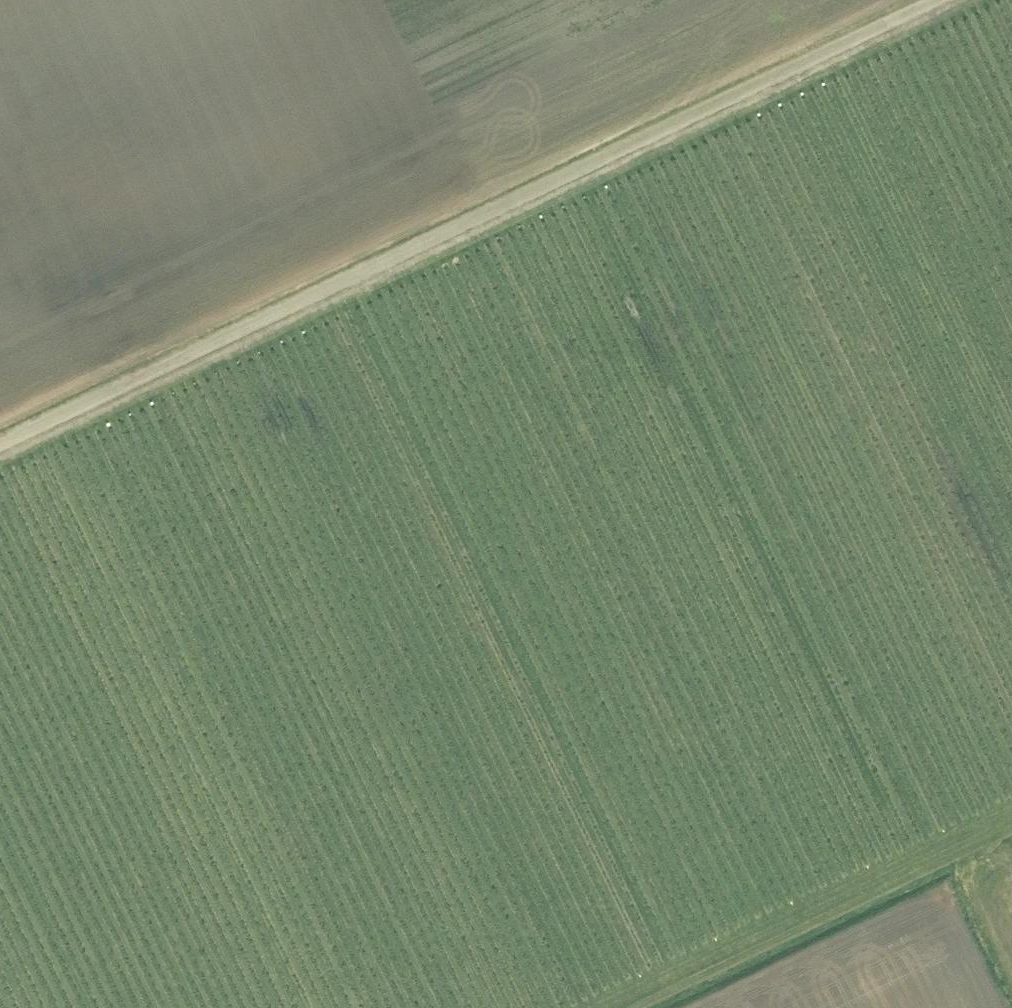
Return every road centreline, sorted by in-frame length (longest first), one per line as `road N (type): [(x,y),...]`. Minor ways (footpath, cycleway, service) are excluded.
road 1 (track): [(0,440),(927,0)]

